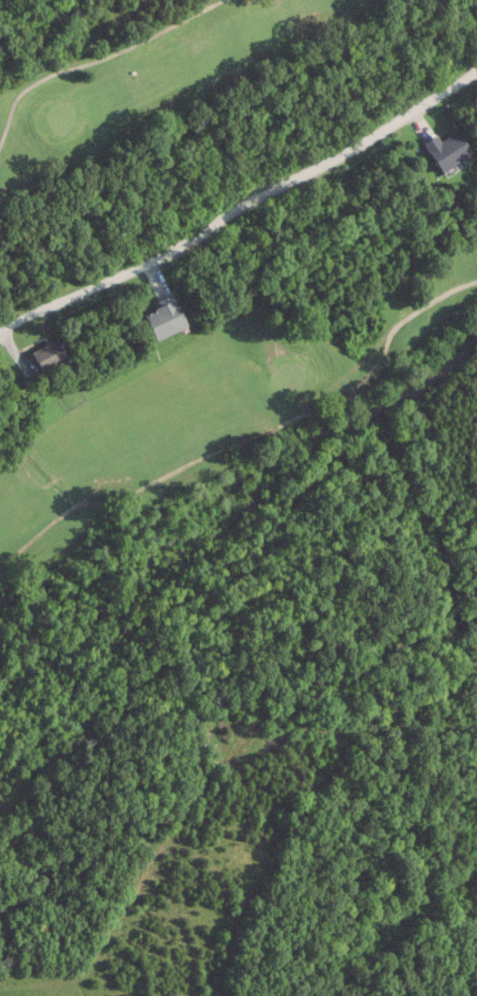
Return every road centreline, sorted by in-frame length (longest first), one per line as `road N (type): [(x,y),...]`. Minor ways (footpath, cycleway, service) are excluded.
road 1 (residential): [(0,334),(154,261),(476,72)]

